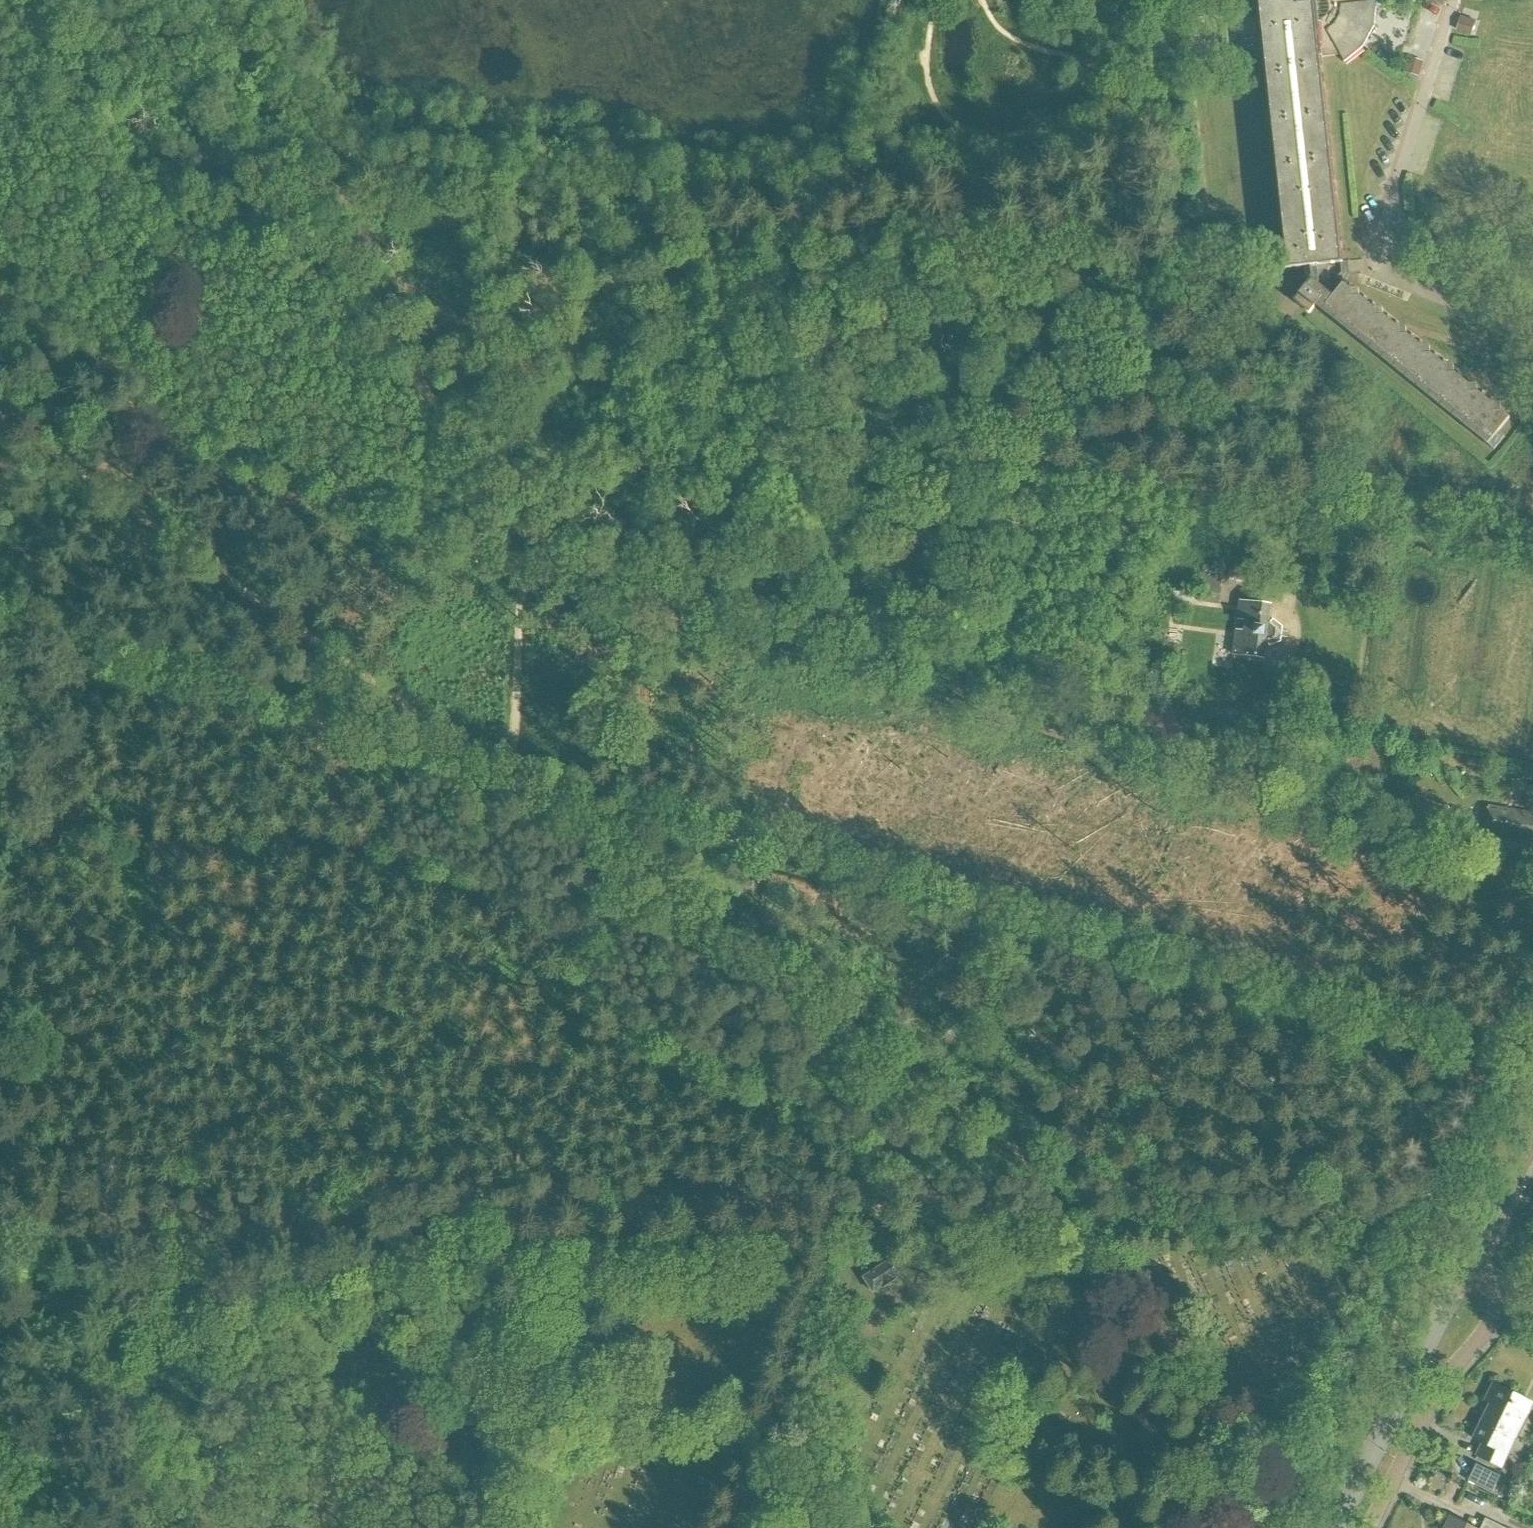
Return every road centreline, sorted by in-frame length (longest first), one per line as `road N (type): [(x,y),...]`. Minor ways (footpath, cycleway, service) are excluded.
road 1 (tertiary): [(1463,1270),(1335,1527)]
road 2 (residential): [(1370,1527),(1436,1395),(1507,1296)]
road 3 (tertiary): [(1532,1119),(1463,1270)]

